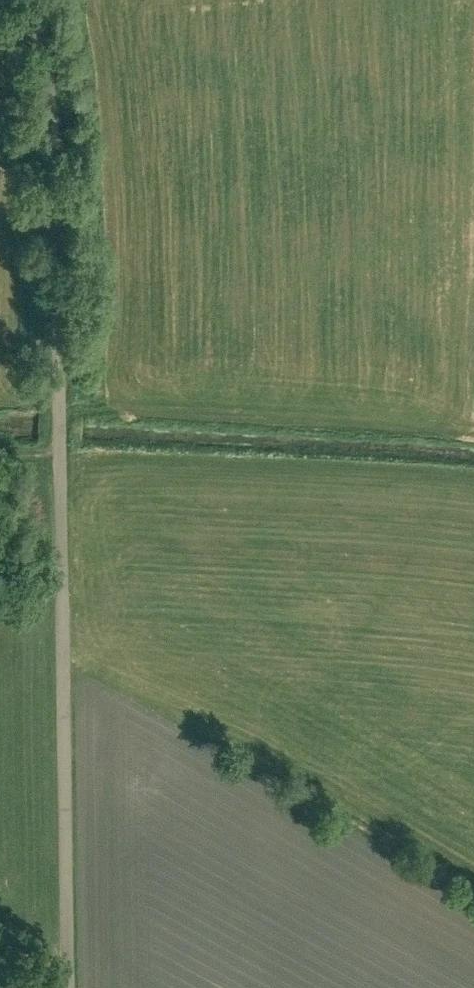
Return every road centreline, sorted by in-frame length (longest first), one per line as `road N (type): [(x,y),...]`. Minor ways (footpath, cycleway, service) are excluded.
road 1 (unclassified): [(63,987),(59,201),(37,0)]

